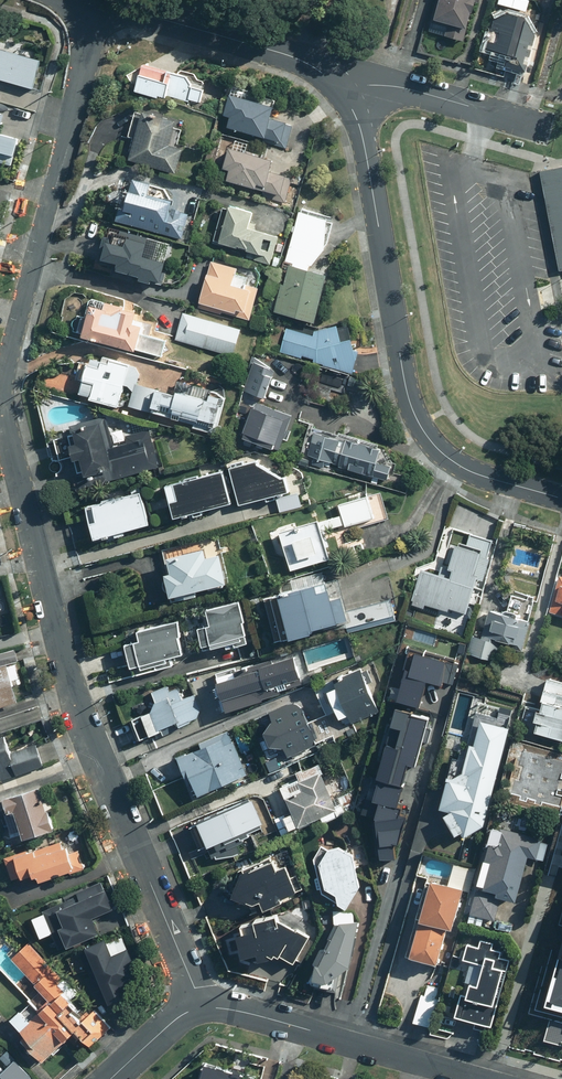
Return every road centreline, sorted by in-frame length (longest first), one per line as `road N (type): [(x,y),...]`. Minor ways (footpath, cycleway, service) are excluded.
road 1 (residential): [(0,416),(77,704),(201,1008)]
road 2 (residential): [(561,498),(483,476),(443,454),(419,428),(365,146),(339,89)]
road 3 (residential): [(101,3),(0,396)]
road 4 (residential): [(201,1008),(235,1010),(483,1078)]
road 5 (residential): [(339,89),(297,58),(101,3)]
road 6 (residential): [(339,89),(401,89),(533,126)]

